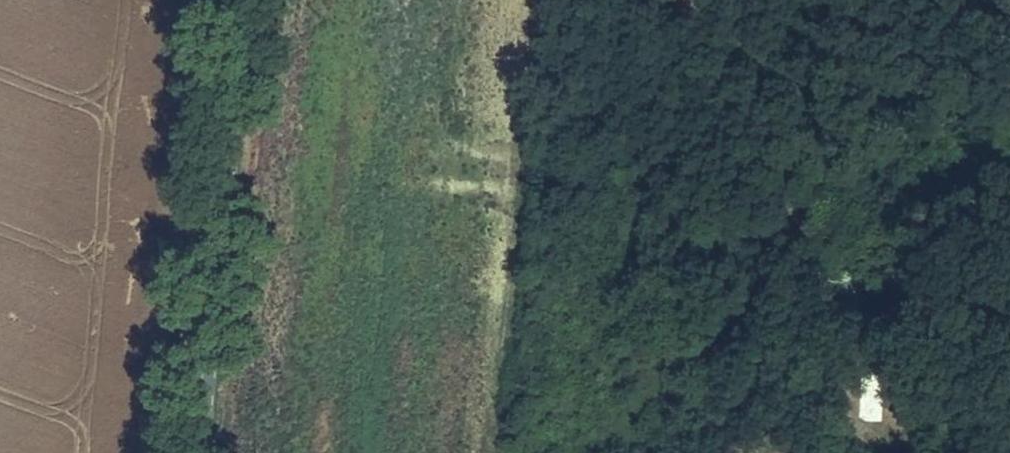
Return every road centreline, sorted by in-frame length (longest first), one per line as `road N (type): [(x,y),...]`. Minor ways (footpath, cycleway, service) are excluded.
road 1 (secondary): [(199,452),(242,0)]

